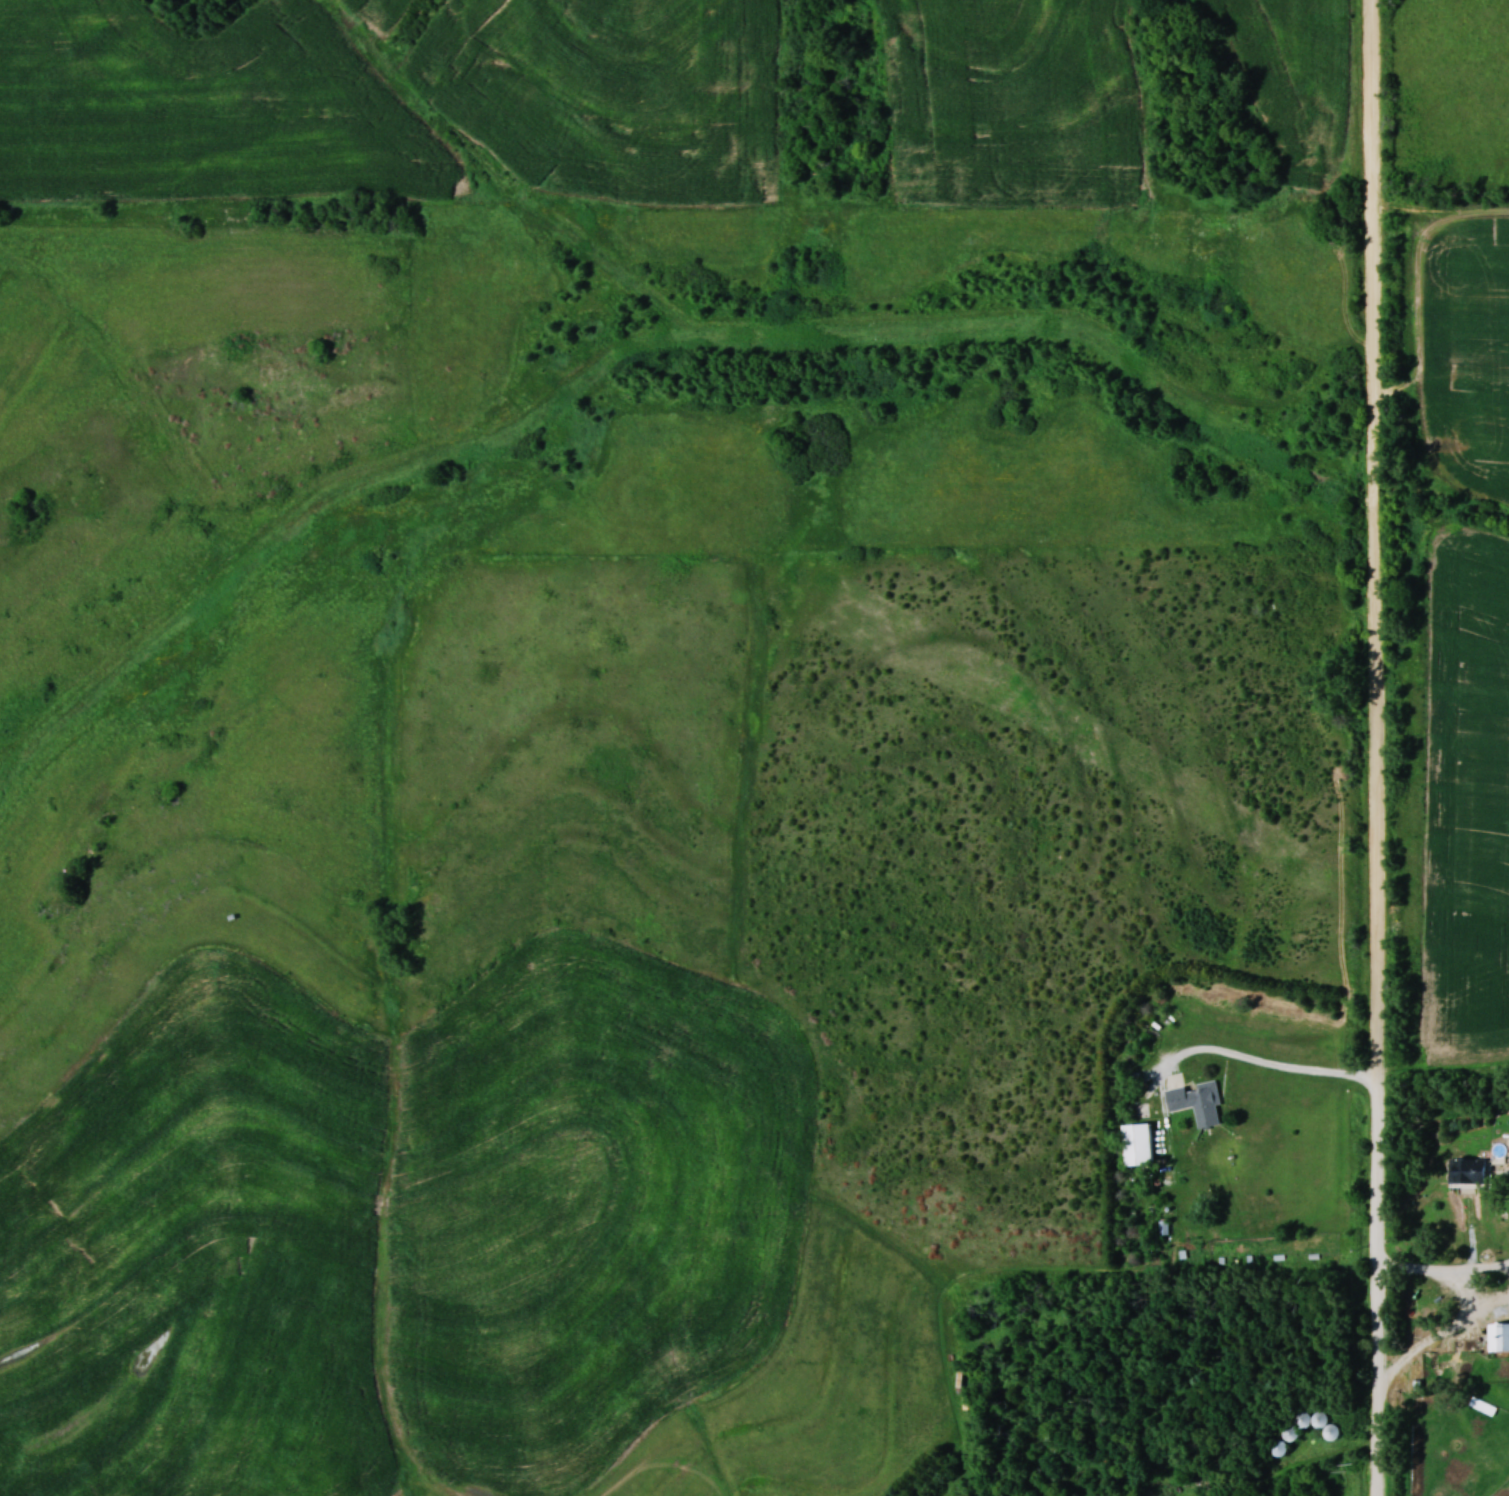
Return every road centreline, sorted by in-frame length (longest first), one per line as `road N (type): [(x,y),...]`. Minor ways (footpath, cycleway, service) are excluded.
road 1 (residential): [(1373,0),(1381,1495)]

